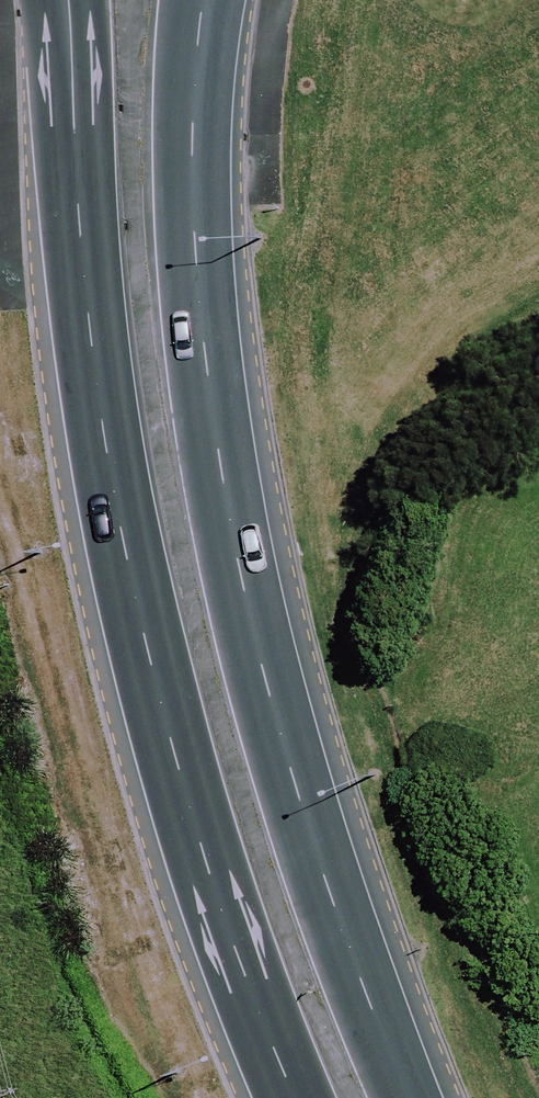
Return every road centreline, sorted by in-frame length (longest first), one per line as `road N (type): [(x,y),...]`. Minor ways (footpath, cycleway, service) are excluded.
road 1 (secondary): [(305,1097),(250,989),(171,726),(93,375),(64,0)]
road 2 (secondary): [(202,0),(191,153),(197,284),(227,514),(293,778),(402,1097)]

